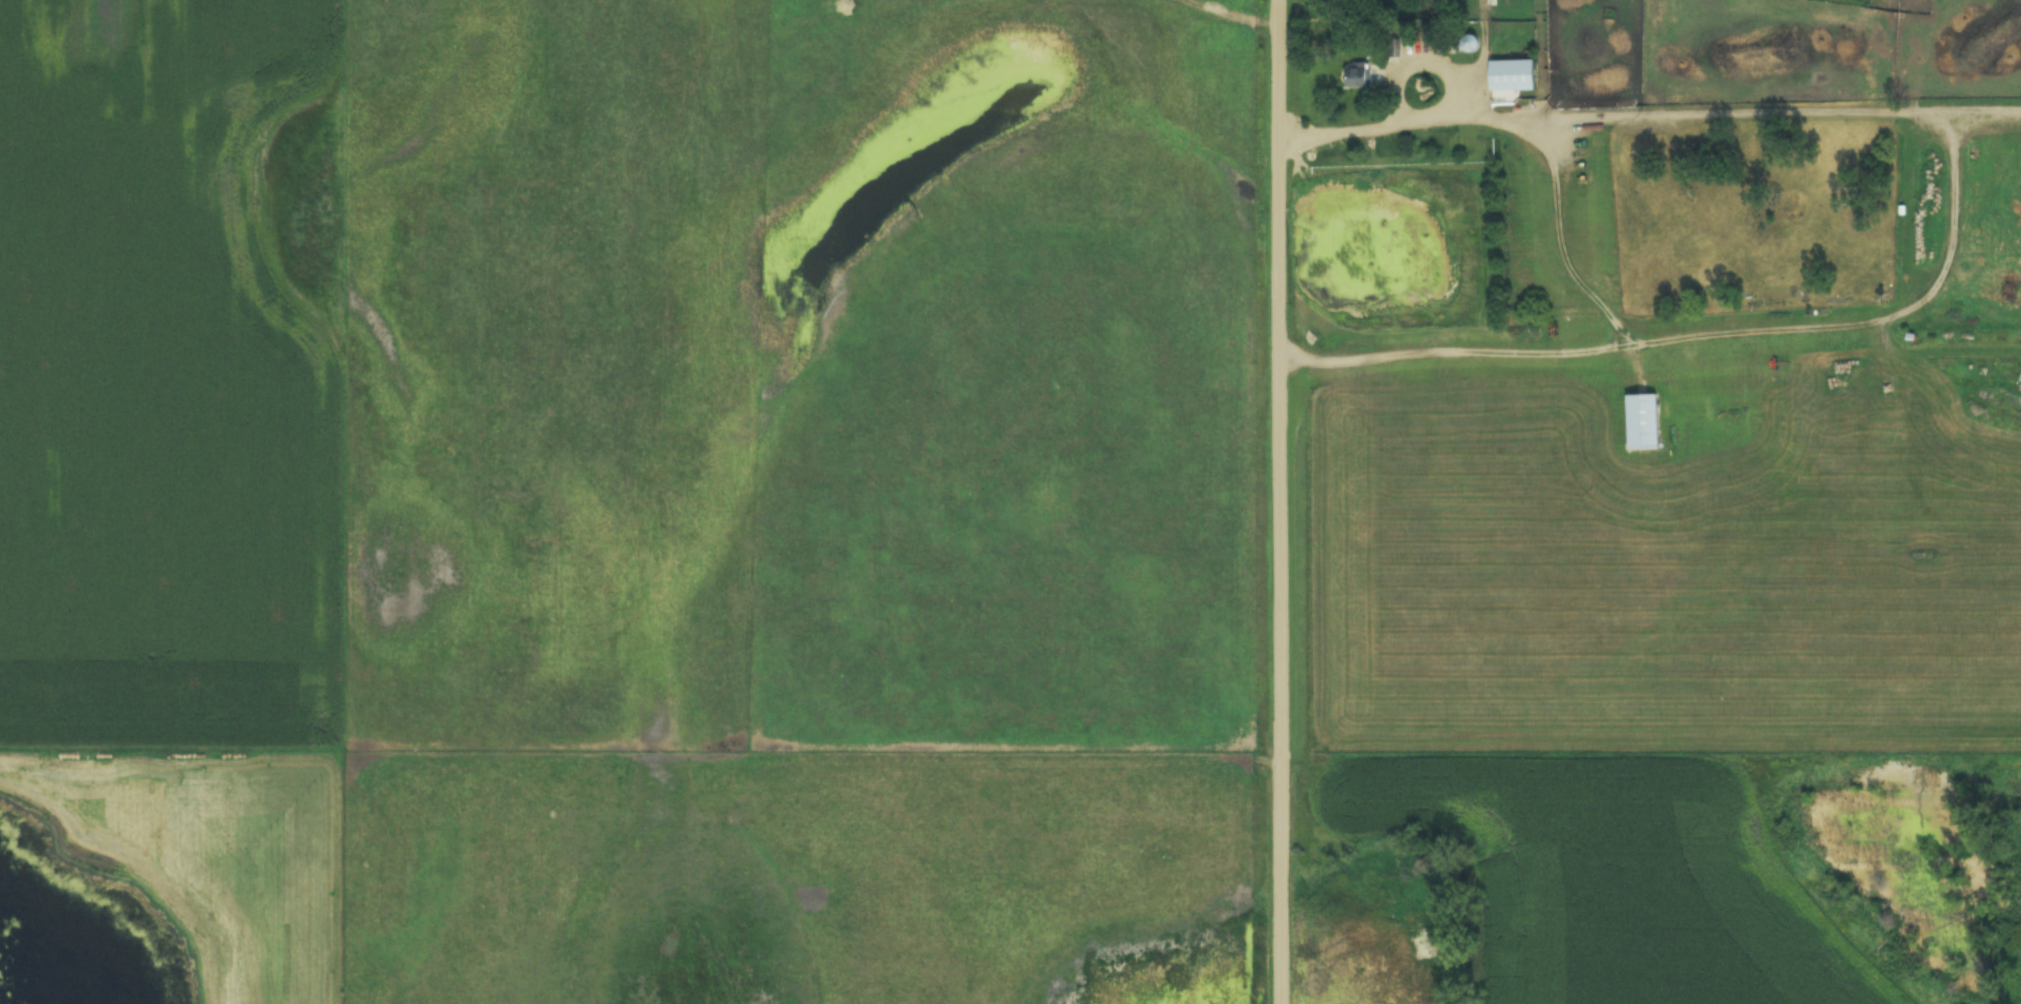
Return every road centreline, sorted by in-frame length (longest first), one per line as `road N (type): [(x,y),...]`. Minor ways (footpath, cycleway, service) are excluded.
road 1 (residential): [(1284,1003),(1280,0)]

